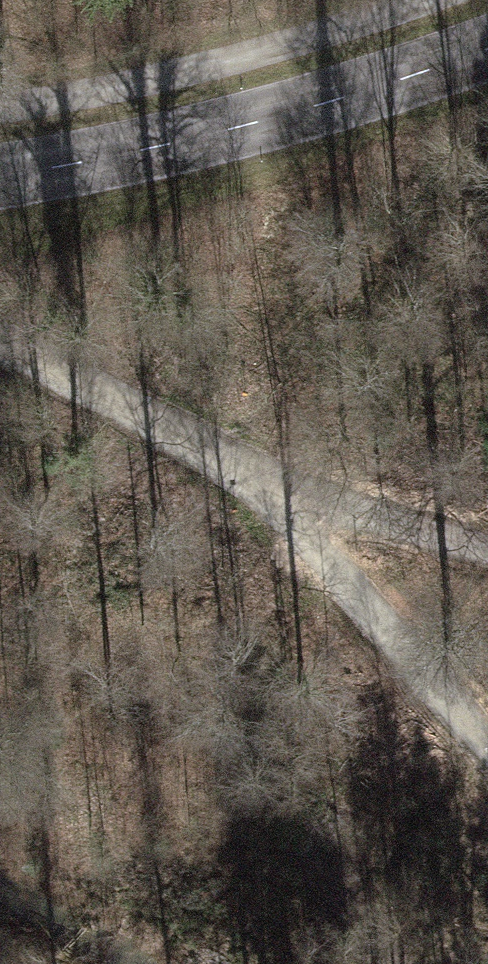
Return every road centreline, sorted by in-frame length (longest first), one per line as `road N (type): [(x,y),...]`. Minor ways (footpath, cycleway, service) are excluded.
road 1 (track): [(487,750),(446,713),(316,554),(260,470),(0,343)]
road 2 (tertiary): [(0,181),(114,163),(338,107),(487,55)]
road 3 (track): [(260,470),(487,546)]

